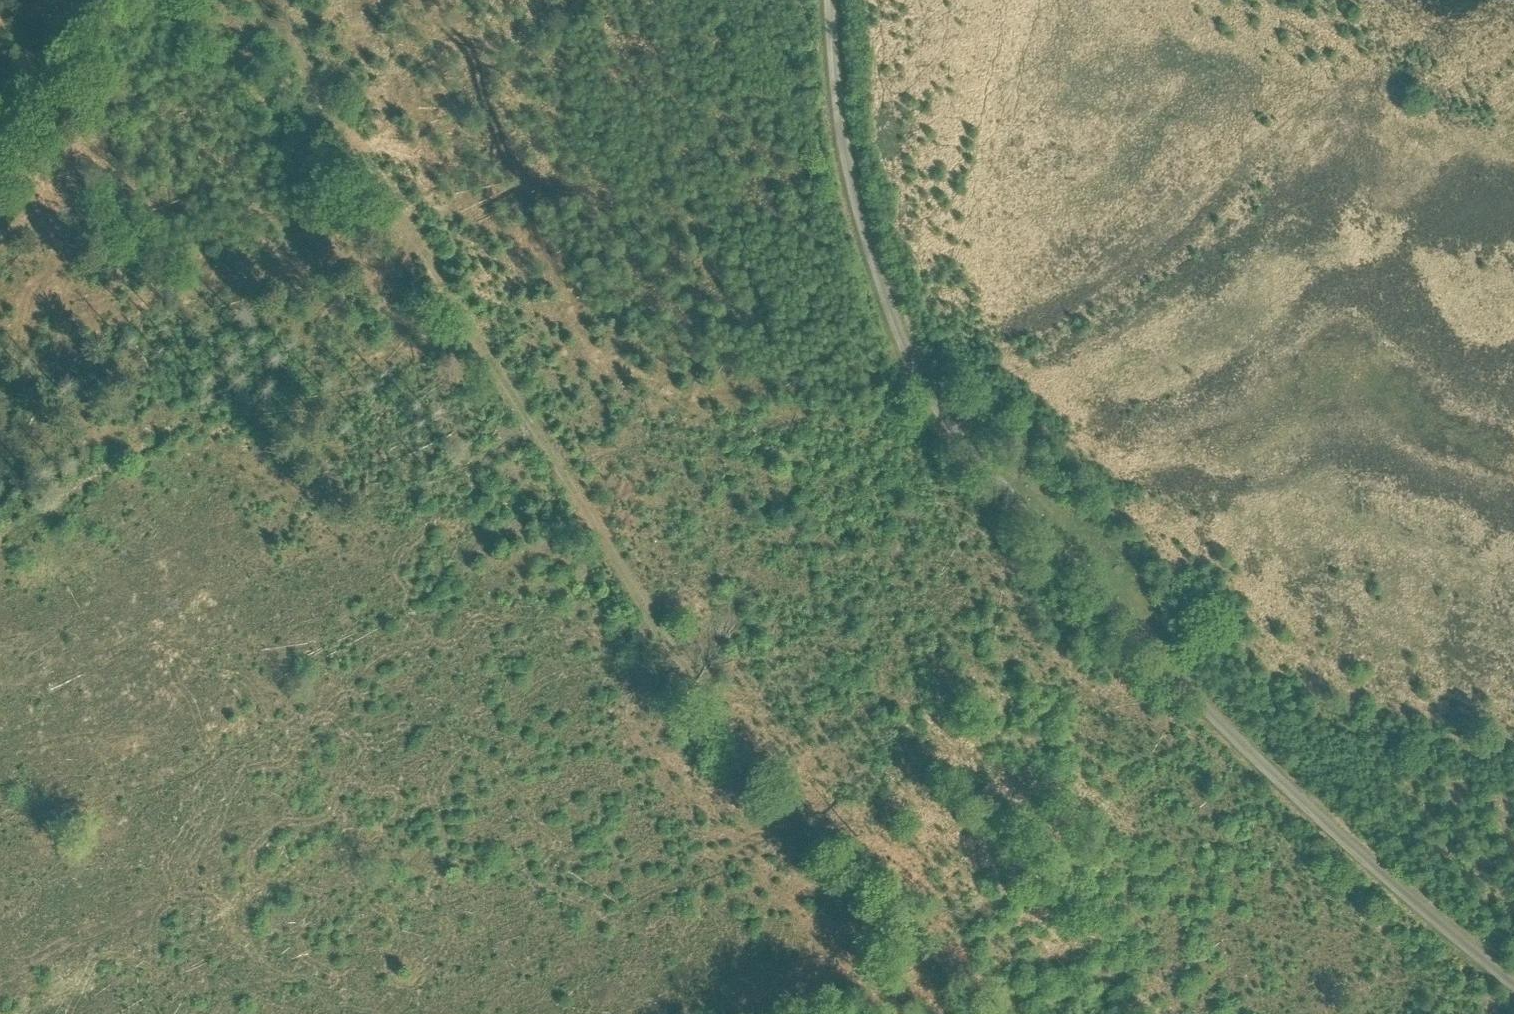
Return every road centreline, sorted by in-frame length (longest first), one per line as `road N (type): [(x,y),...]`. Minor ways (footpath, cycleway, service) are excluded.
road 1 (track): [(996,1013),(654,668),(266,0)]
road 2 (unclassified): [(1513,983),(1209,711),(944,419),(900,338),(853,187),(832,0)]
road 3 (track): [(162,0),(0,153)]

